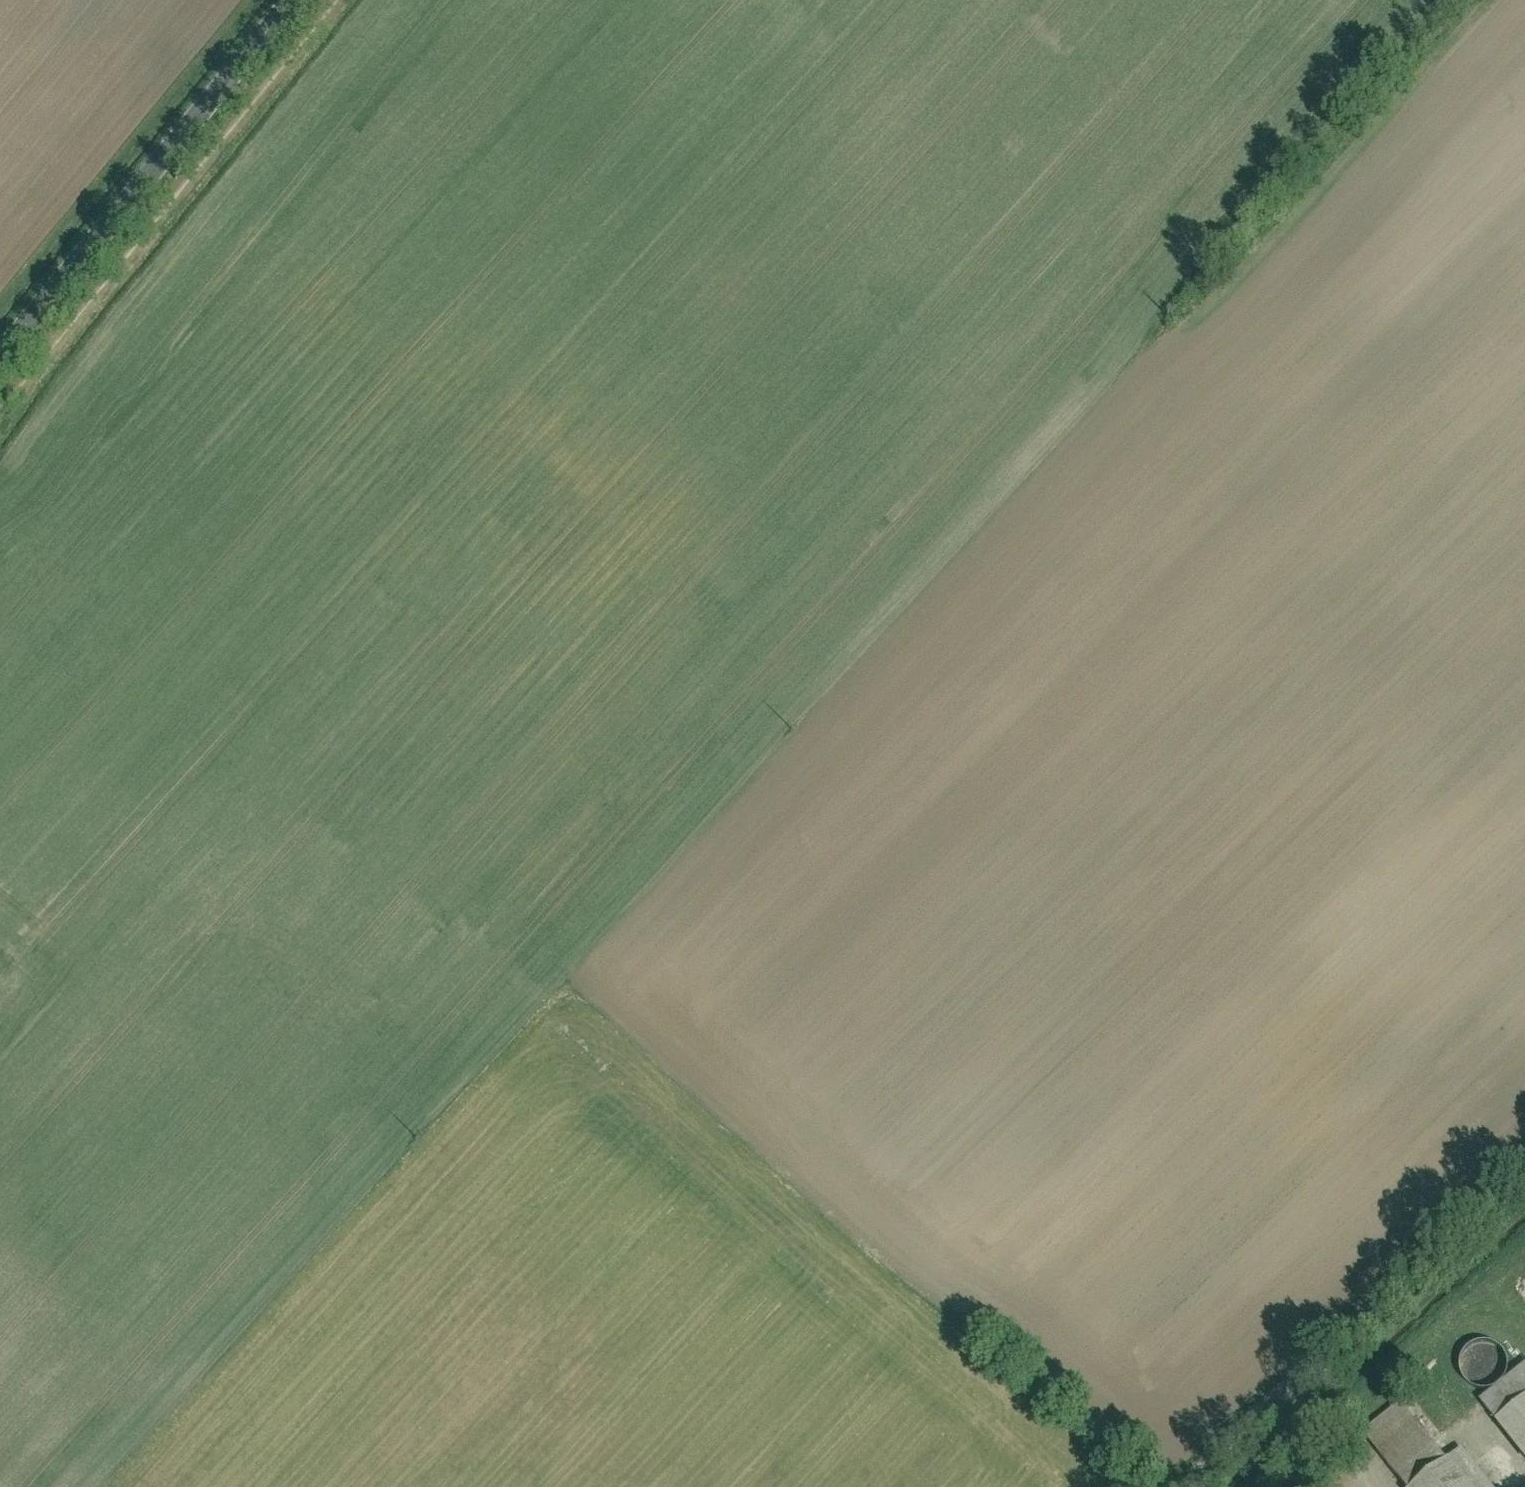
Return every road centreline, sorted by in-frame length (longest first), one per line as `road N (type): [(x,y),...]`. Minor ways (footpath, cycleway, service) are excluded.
road 1 (tertiary): [(0,366),(296,0)]
road 2 (track): [(1306,1367),(1524,1156)]

